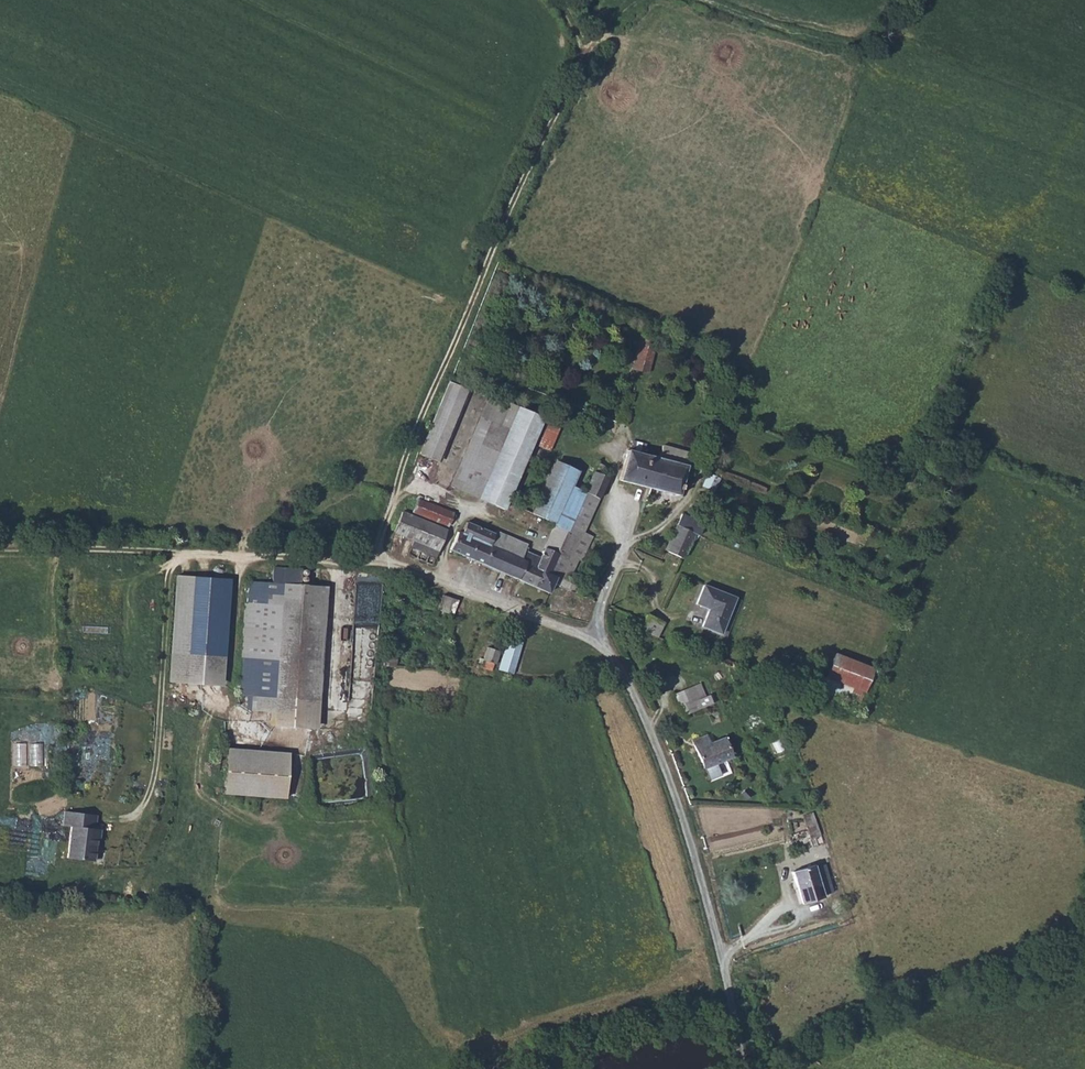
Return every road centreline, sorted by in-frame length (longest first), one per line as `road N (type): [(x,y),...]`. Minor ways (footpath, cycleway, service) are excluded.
road 1 (track): [(0,551),(379,561),(424,421),(540,153),(581,69),(650,0)]
road 2 (unclassified): [(747,1068),(688,835),(615,662),(591,638),(379,561)]
road 3 (track): [(660,0),(713,7),(857,58)]

